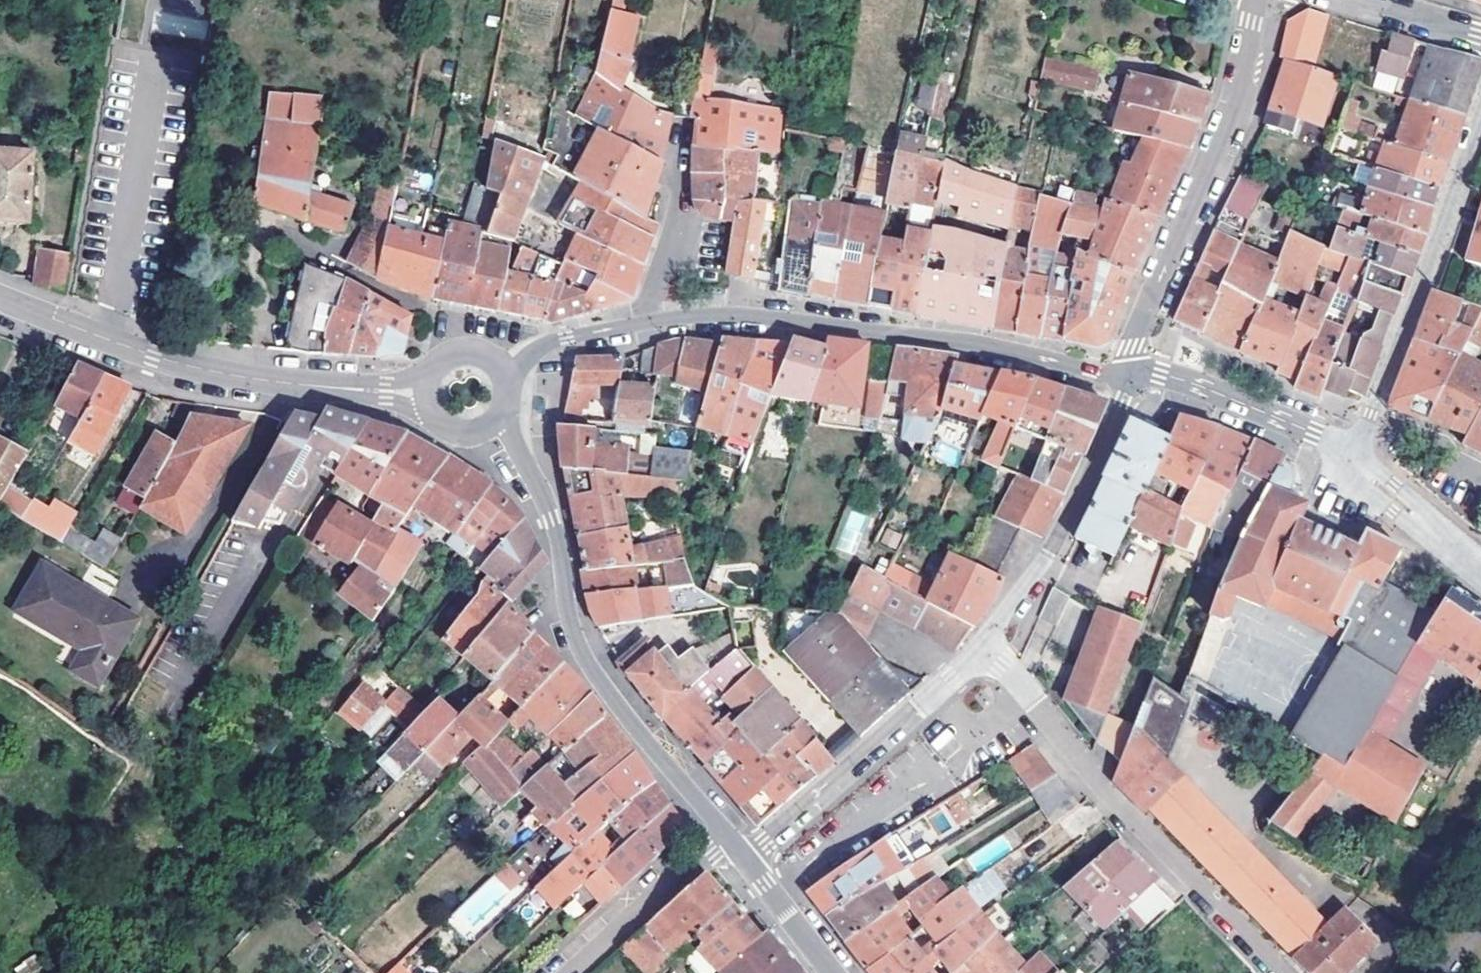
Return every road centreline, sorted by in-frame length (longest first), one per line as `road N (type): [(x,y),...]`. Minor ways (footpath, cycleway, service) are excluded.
road 1 (residential): [(507,377),(566,336),(727,314),(969,343),(1132,372)]
road 2 (residential): [(722,837),(584,650),(551,518),(500,418)]
road 3 (residential): [(0,296),(113,349),(194,371),(429,391)]
road 4 (residential): [(982,648),(1101,786),(1284,972)]
road 5 (residential): [(1255,0),(1236,101),(1158,278),(1132,372)]
road 6 (residential): [(1346,456),(1433,255),(1480,114)]
road 7 (residential): [(982,648),(740,858)]
road 8 (residential): [(1132,372),(1048,552),(982,648)]
road 9 (residential): [(1132,372),(1205,388),(1313,432),(1346,456)]
road 10 (residential): [(722,837),(571,972)]
road 11 (residential): [(740,858),(836,972)]

